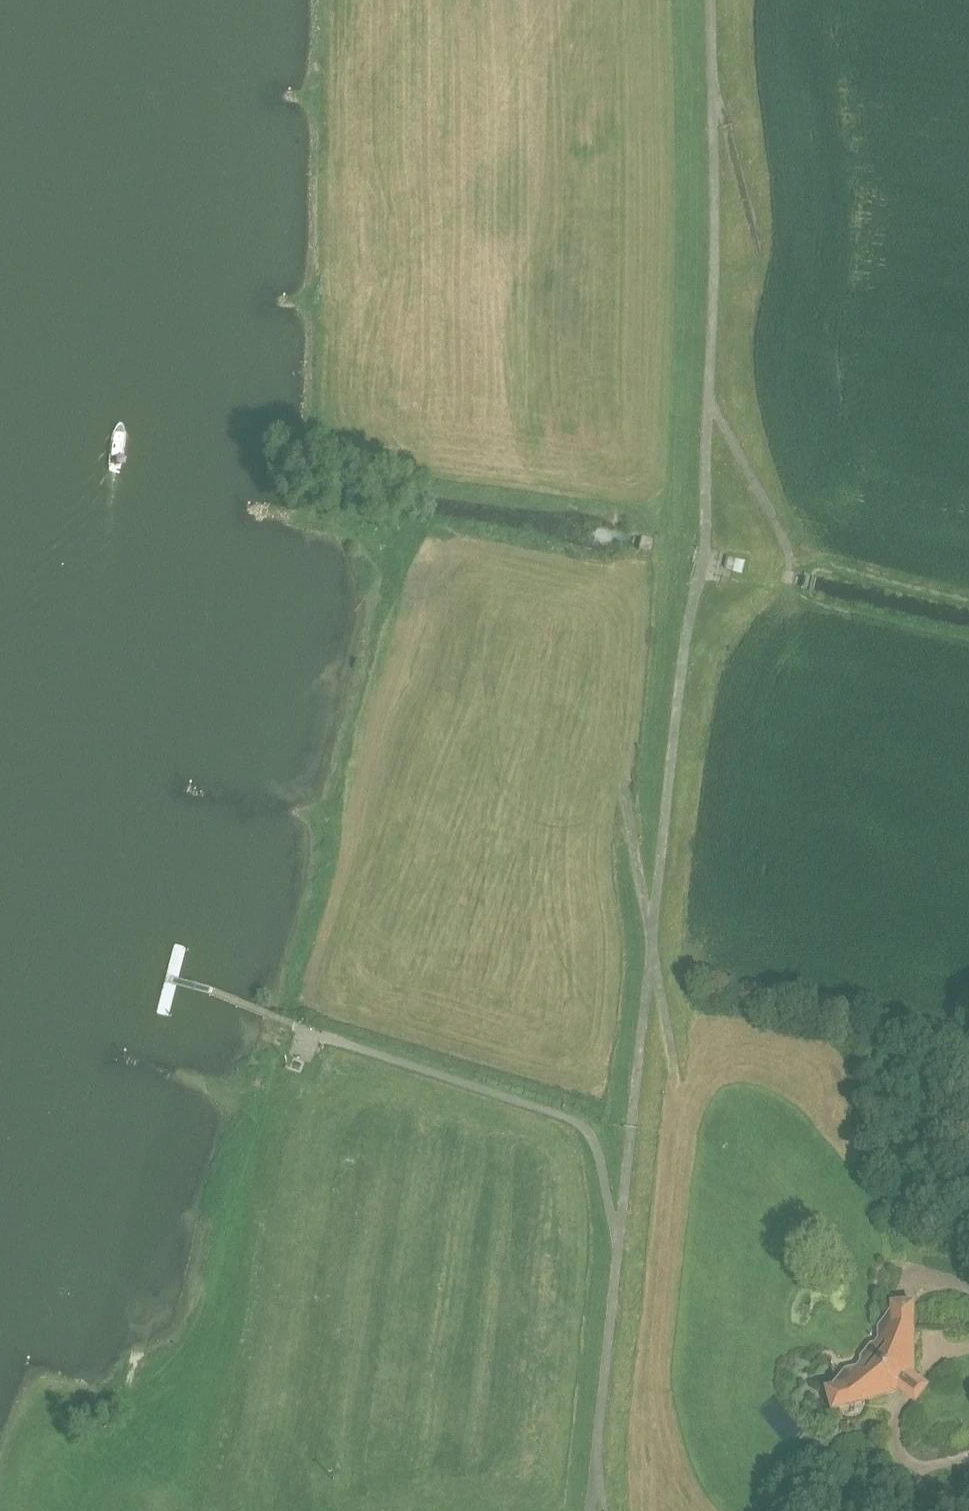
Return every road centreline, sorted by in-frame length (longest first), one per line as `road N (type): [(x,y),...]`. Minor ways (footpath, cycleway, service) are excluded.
road 1 (track): [(709,402),(708,547),(617,1242)]
road 2 (track): [(713,99),(709,402),(793,558),(786,581)]
road 3 (track): [(711,0),(713,99),(762,258)]
road 4 (track): [(654,935),(623,787)]
road 5 (track): [(654,935),(673,1068)]

